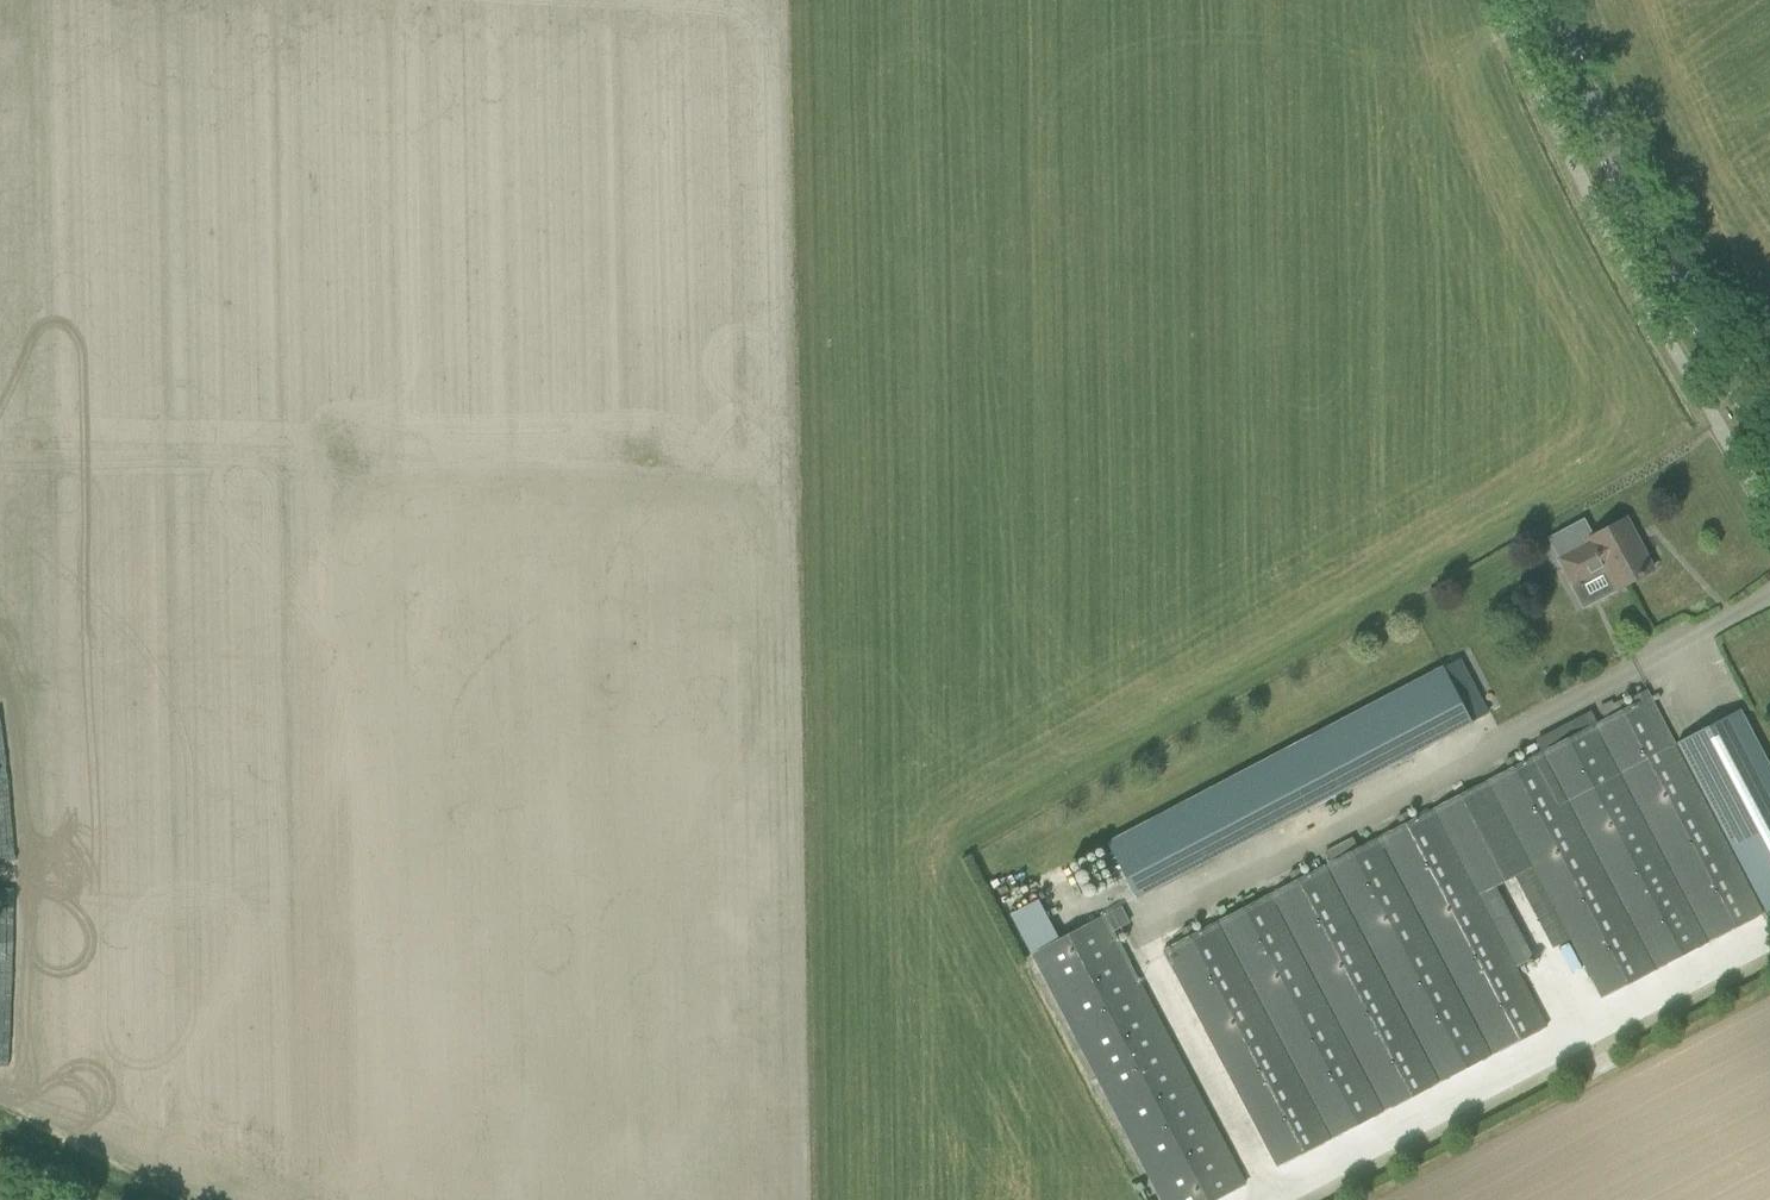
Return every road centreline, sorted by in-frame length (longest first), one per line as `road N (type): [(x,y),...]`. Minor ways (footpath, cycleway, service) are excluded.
road 1 (unclassified): [(1769,434),(1657,244),(1547,0)]

